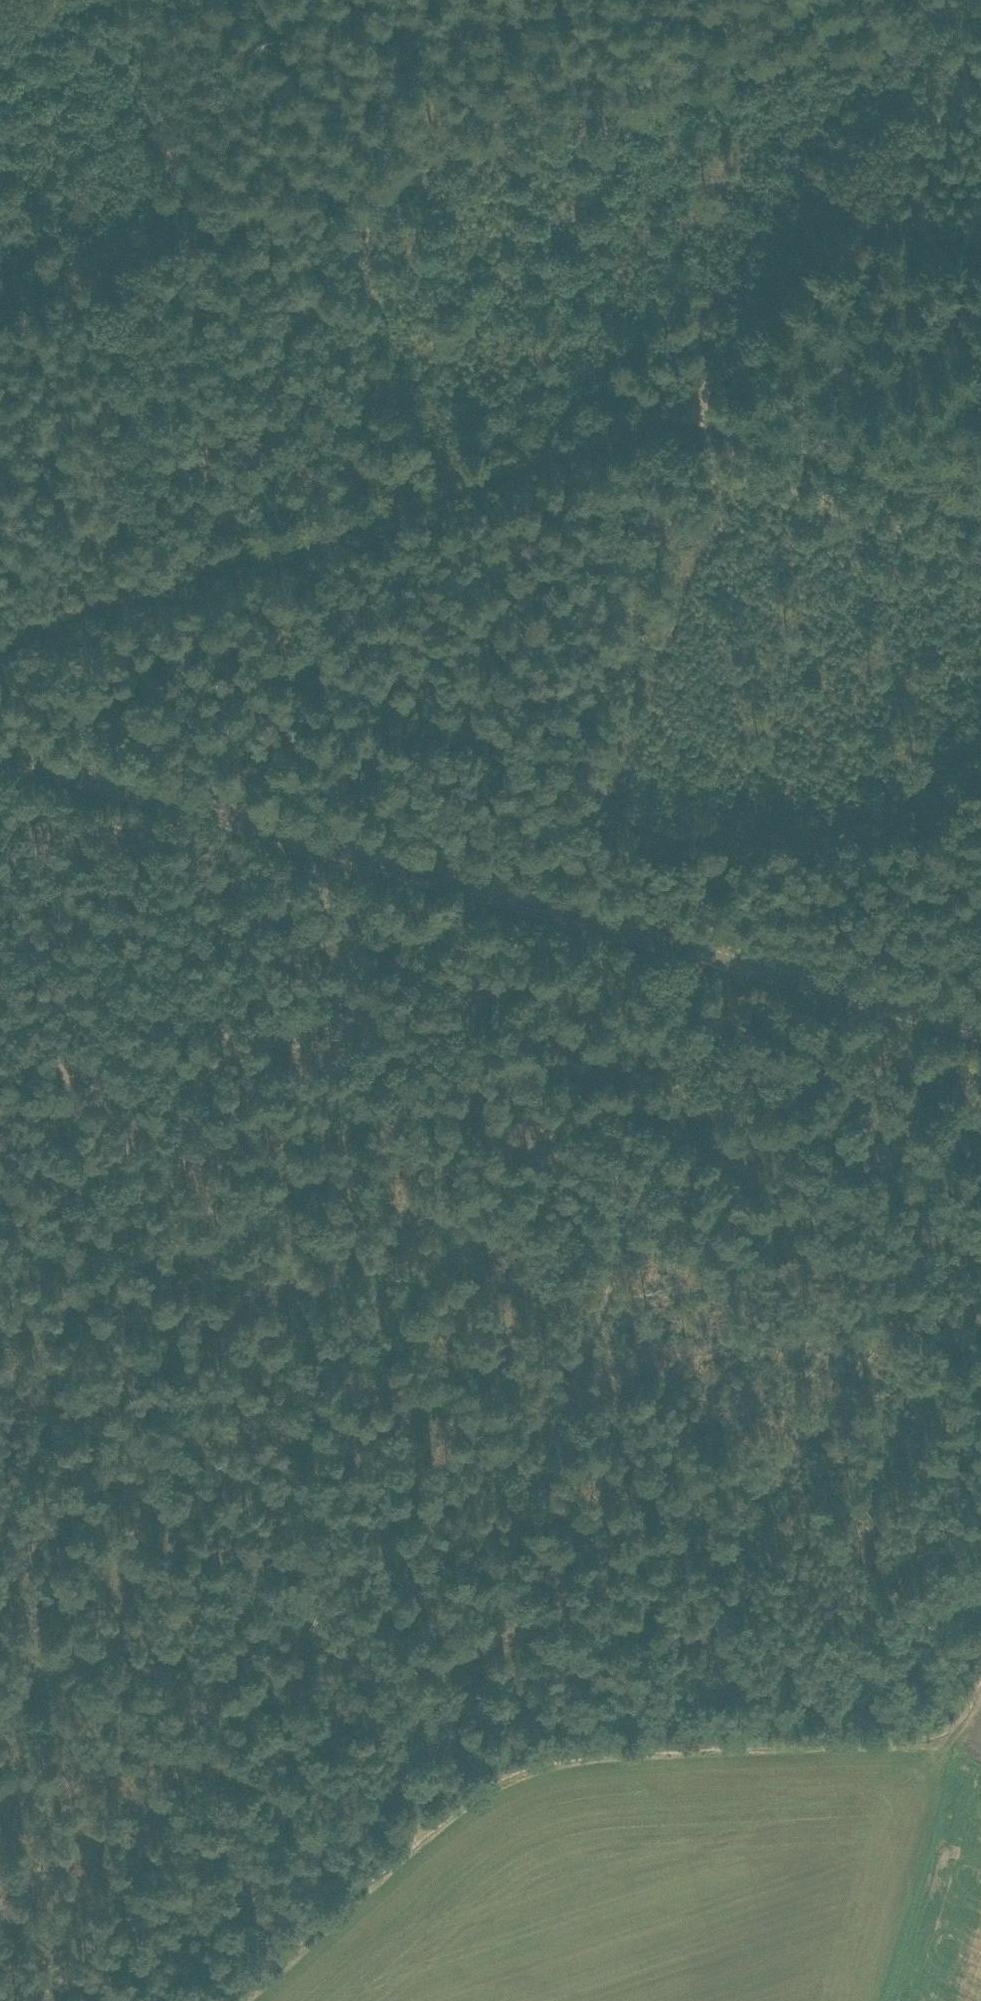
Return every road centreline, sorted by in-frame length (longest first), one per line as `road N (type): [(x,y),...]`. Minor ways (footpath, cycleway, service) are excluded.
road 1 (tertiary): [(980,1031),(0,755)]
road 2 (track): [(400,1854),(736,962)]
road 3 (track): [(685,424),(590,443),(0,639)]
road 4 (track): [(685,424),(950,0)]
road 5 (track): [(980,519),(783,447),(685,424)]

